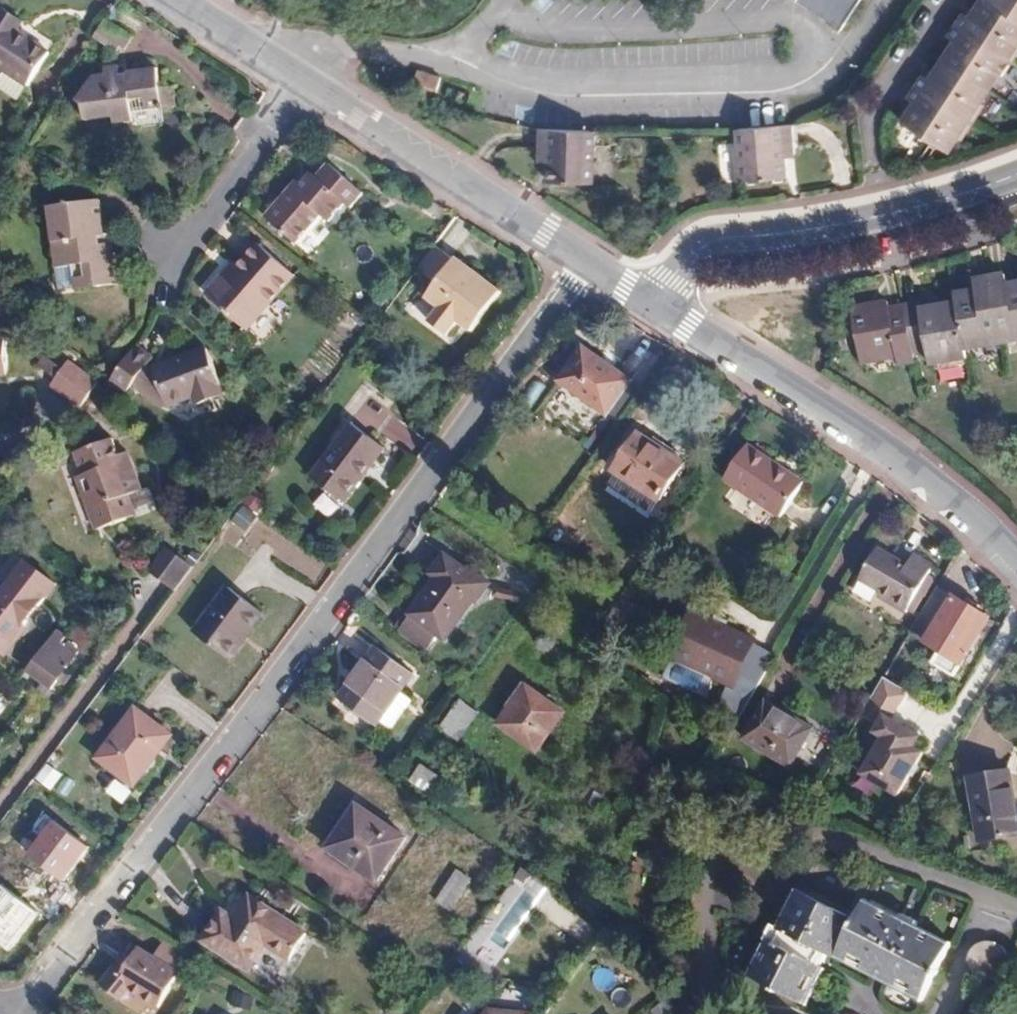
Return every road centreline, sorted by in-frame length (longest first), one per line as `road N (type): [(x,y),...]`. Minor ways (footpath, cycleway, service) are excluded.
road 1 (residential): [(26,1013),(590,269)]
road 2 (tertiary): [(653,309),(869,434),(950,493),(1016,562)]
road 3 (residential): [(1016,172),(889,214),(701,242),(653,309)]
road 4 (tertiary): [(299,87),(590,269)]
road 5 (residential): [(180,255),(299,87)]
road 6 (tertiary): [(180,0),(299,87)]

